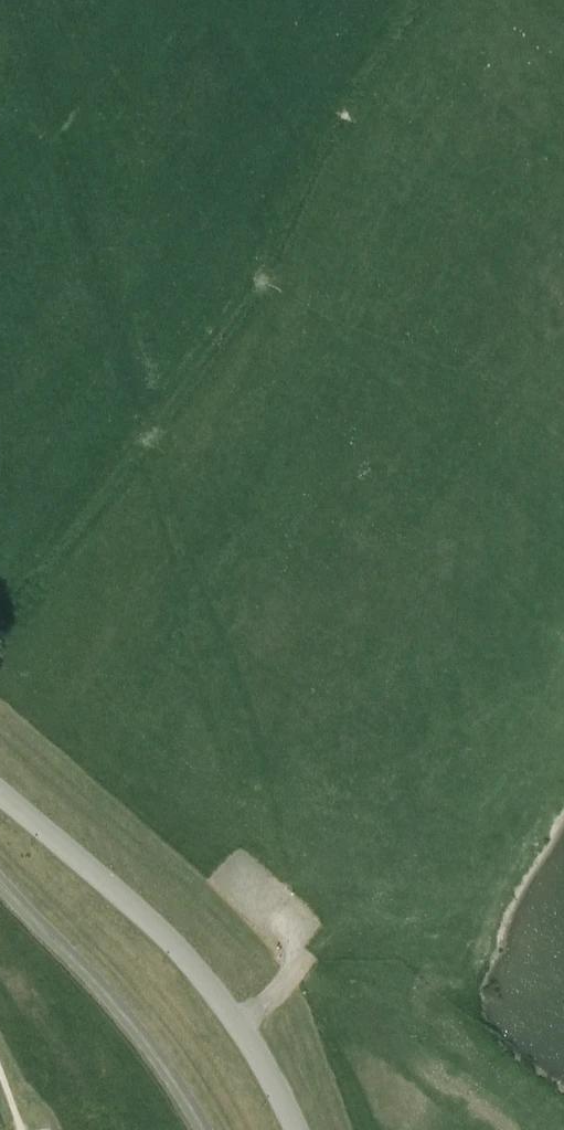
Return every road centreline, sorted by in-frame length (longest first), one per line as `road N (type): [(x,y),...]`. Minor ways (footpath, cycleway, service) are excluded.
road 1 (unclassified): [(293,1129),(255,1040),(225,995),(158,922),(0,789)]

